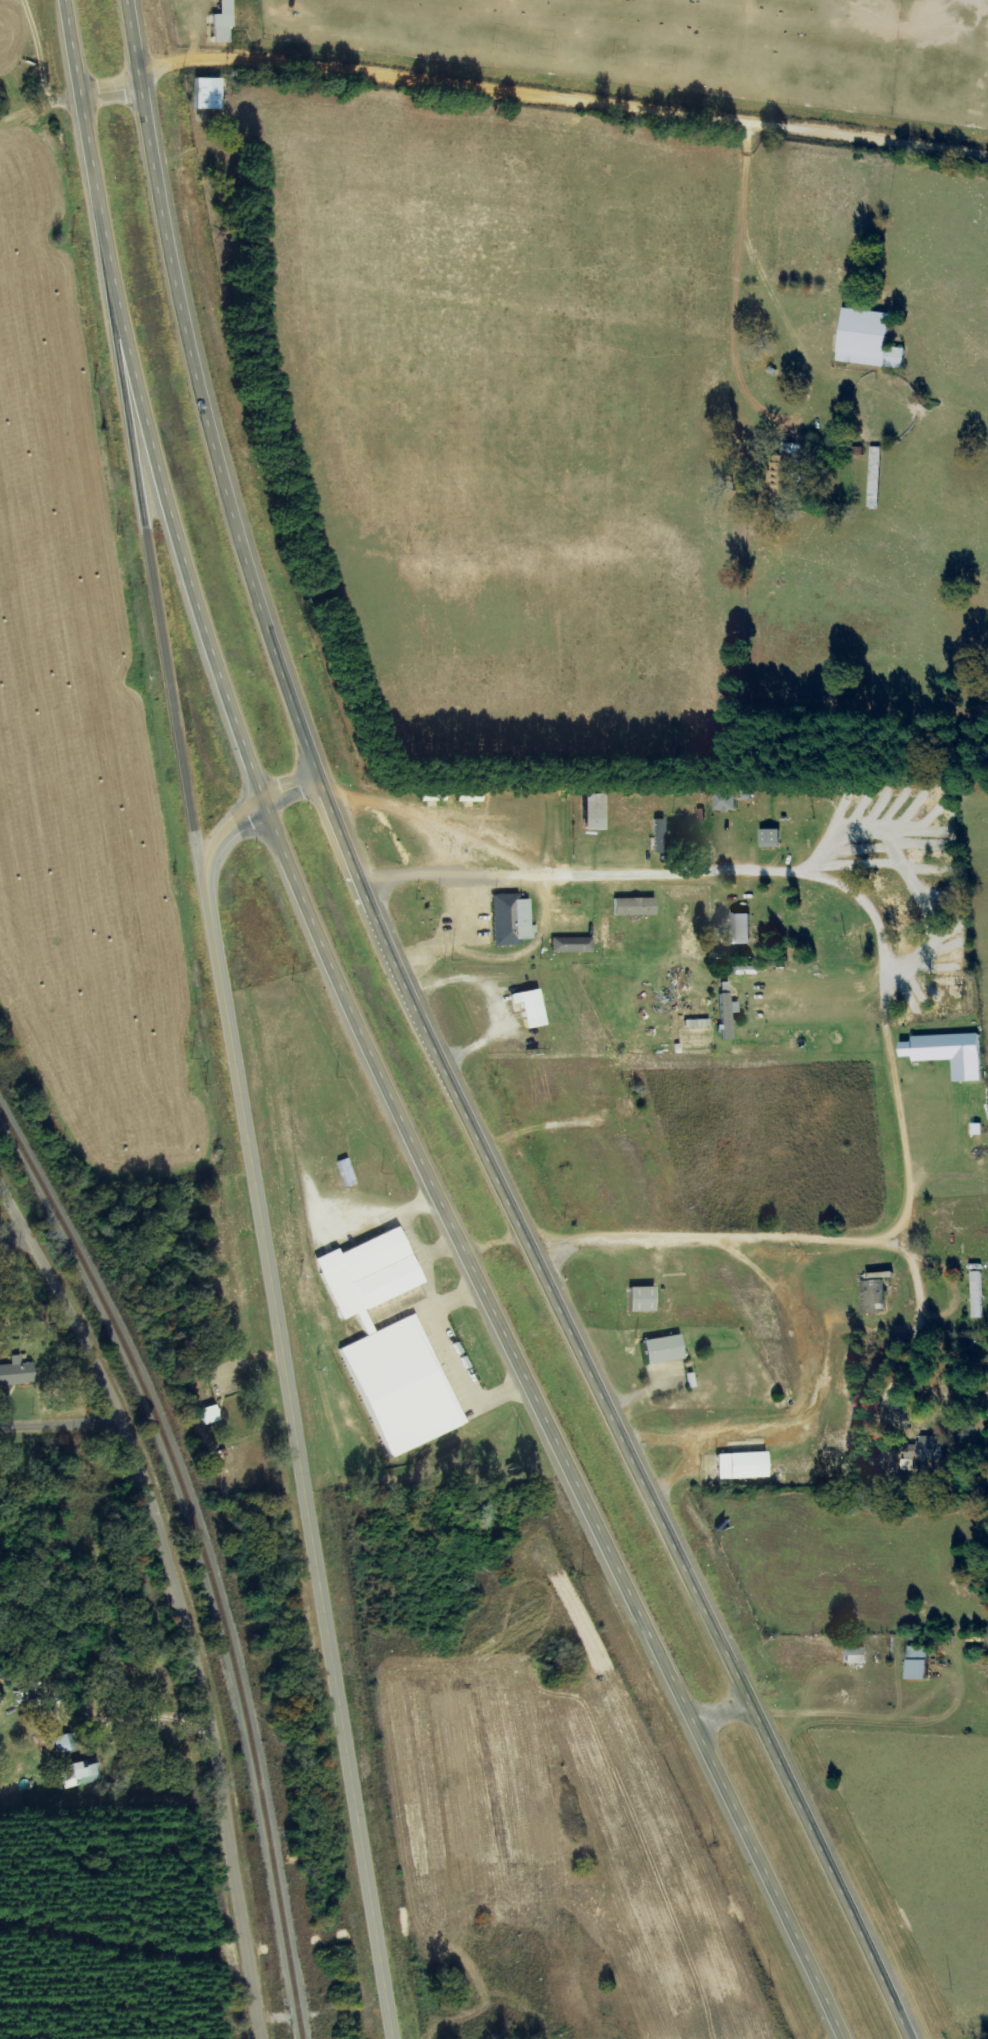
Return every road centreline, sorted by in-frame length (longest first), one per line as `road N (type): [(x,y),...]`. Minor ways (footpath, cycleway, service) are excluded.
road 1 (trunk): [(911,2038),(507,1211),(316,778),(225,473),(183,291),(135,0)]
road 2 (trunk): [(260,800),(845,2038)]
road 3 (secondary): [(394,2038),(210,896)]
road 4 (residential): [(262,2038),(219,1776),(162,1535),(127,1432),(78,1328),(0,1191)]
road 5 (residential): [(146,65),(186,39),(987,158)]
road 6 (trunk): [(73,0),(115,267),(195,595),(260,800)]
road 7 (trunk): [(115,267),(210,896)]
road 8 (residential): [(748,124),(756,451),(770,490),(908,564)]
road 9 (residential): [(610,1416),(947,1318),(987,1318)]
road 10 (residential): [(750,1706),(987,1646)]
road 11 (secondary): [(210,896),(214,860),(260,800),(316,778)]

